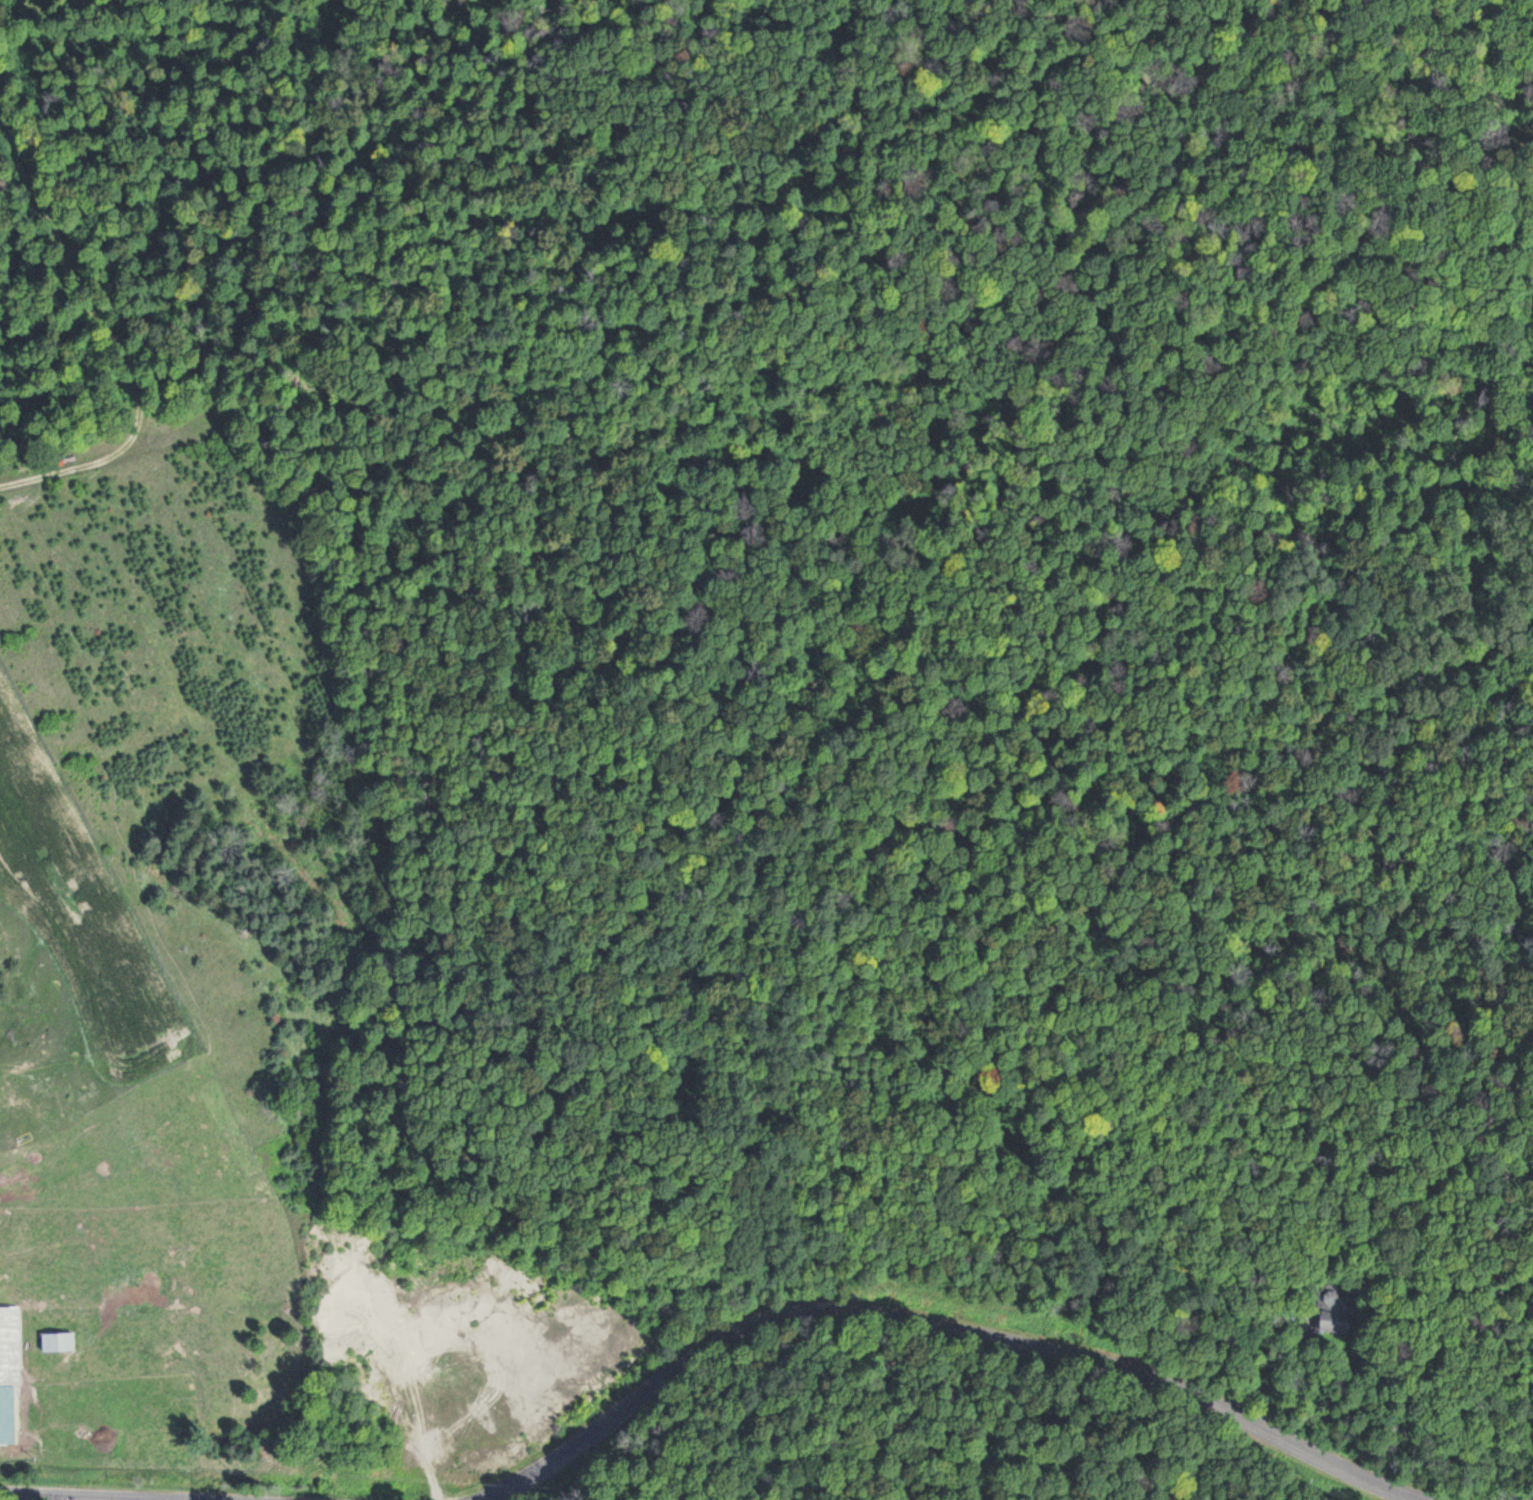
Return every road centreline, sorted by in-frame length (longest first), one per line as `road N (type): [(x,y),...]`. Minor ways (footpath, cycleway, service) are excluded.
road 1 (residential): [(1411,1499),(1205,1408),(1044,1355),(814,1318),(787,1323),(695,1369),(499,1499)]

